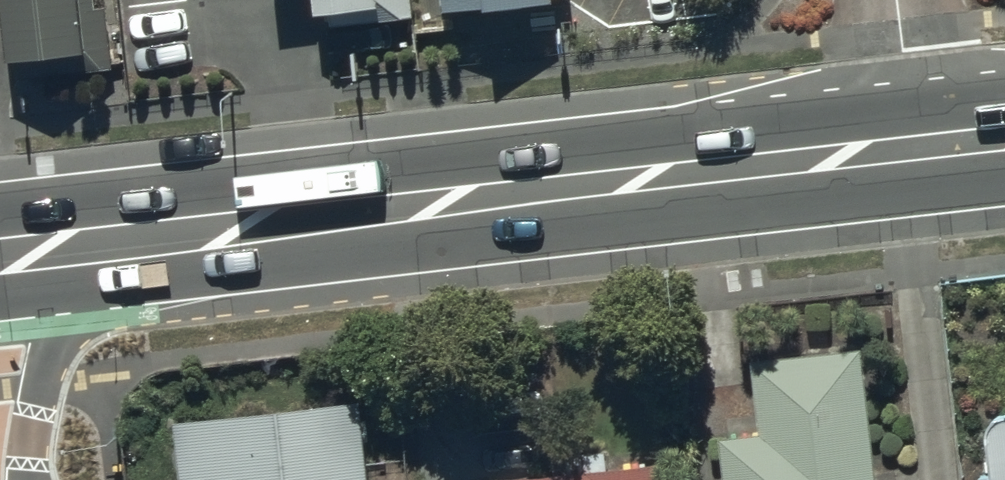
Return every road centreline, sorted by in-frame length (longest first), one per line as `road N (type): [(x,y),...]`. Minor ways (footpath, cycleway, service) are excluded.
road 1 (secondary): [(914,151),(64,248)]
road 2 (residential): [(914,151),(897,0)]

